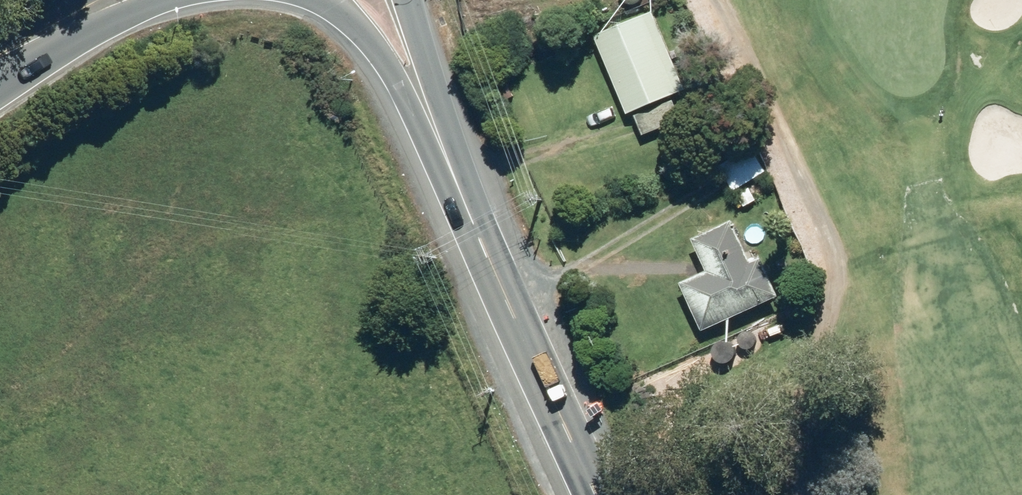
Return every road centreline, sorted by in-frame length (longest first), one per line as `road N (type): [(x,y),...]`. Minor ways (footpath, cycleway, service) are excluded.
road 1 (secondary): [(603,494),(416,86)]
road 2 (secondary): [(416,86),(326,0)]
road 3 (secondary): [(101,11),(0,79)]

